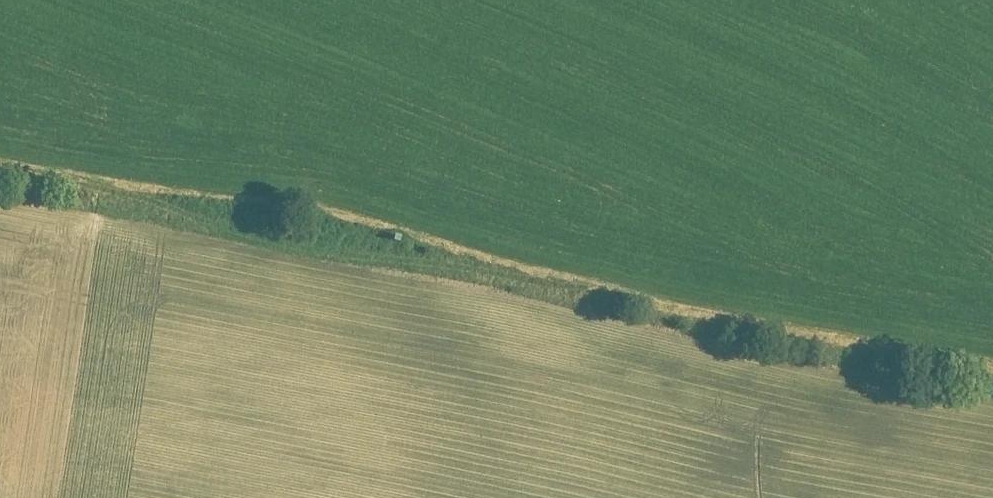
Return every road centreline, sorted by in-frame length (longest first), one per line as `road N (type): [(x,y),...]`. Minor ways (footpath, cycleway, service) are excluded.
road 1 (track): [(992,362),(696,308),(312,253),(206,229),(117,189),(0,170)]

